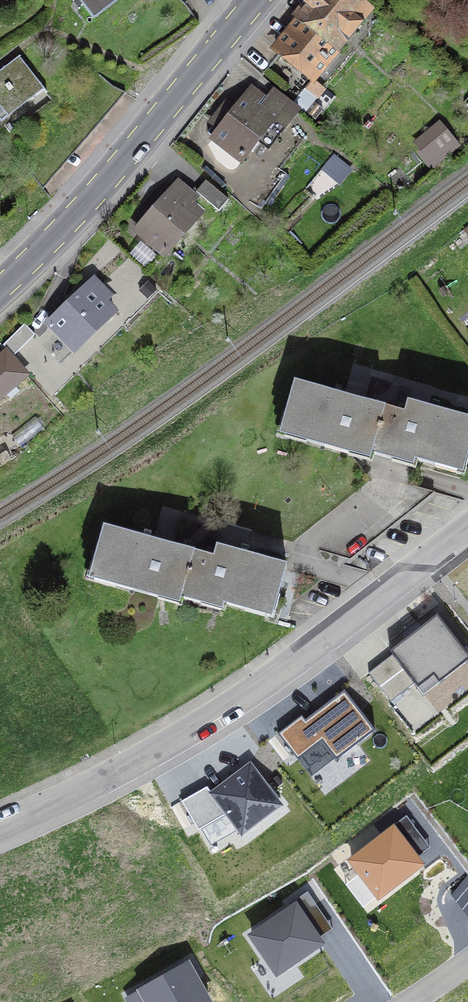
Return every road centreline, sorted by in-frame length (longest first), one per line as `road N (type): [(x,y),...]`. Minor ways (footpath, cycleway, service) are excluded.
road 1 (residential): [(467,529),(211,722),(0,828)]
road 2 (primary): [(0,290),(116,171),(260,0)]

